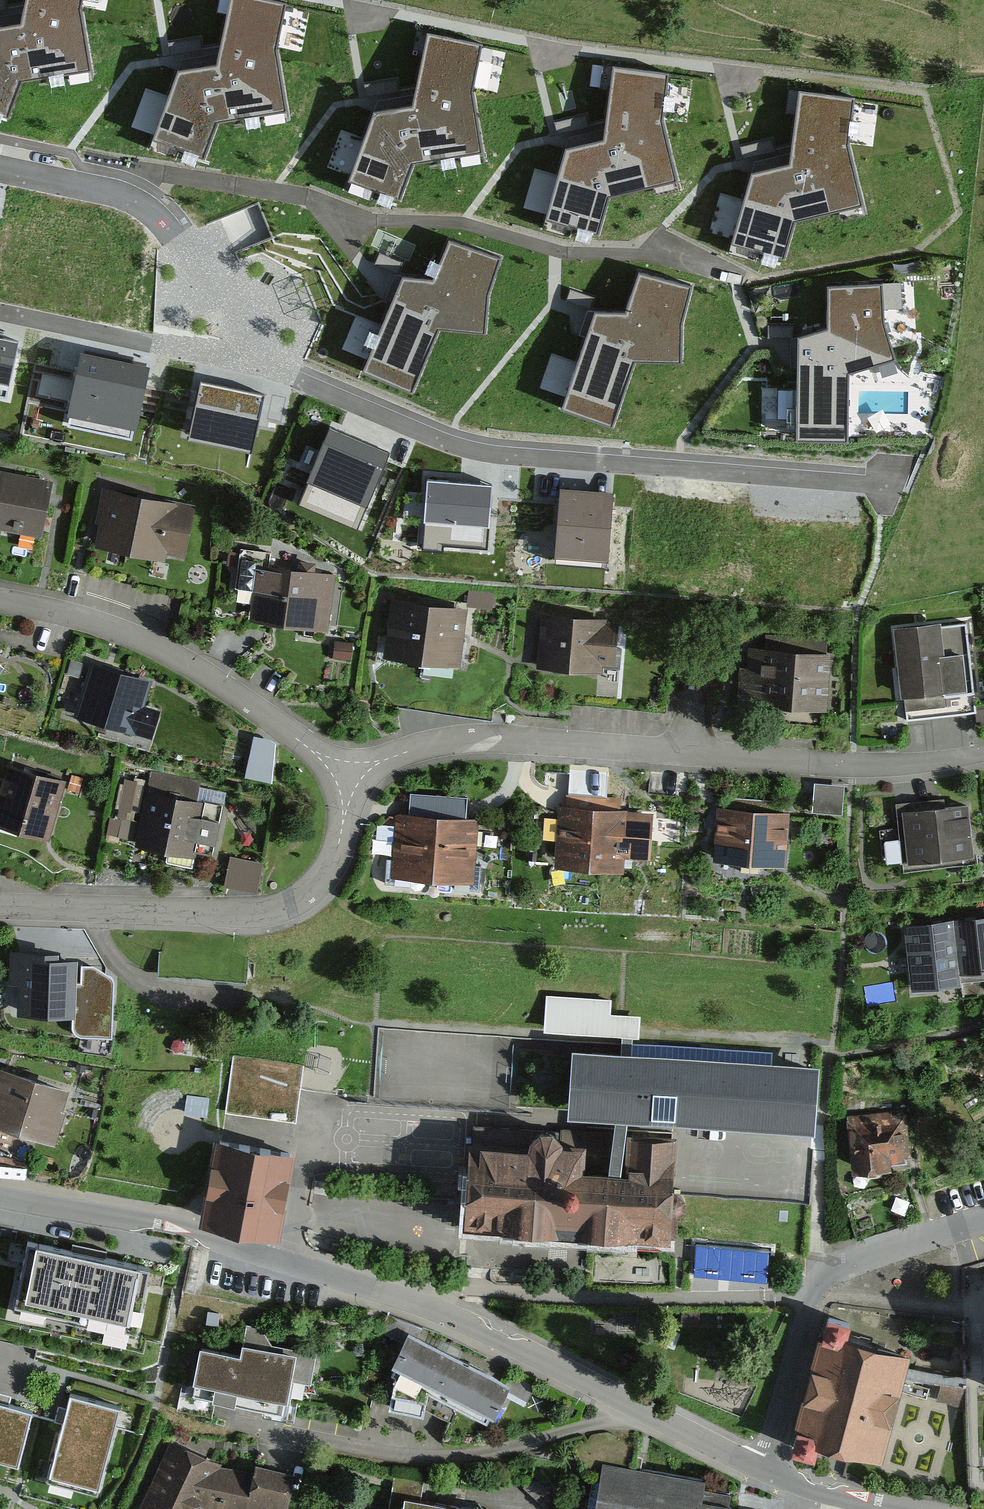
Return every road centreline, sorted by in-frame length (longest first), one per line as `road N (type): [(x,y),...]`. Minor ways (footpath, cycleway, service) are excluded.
road 1 (unclassified): [(0,1197),(204,1235),(368,1288),(762,1470)]
road 2 (residential): [(249,360),(480,453),(883,486)]
road 3 (residential): [(351,780),(406,752),(476,740),(852,766),(983,754)]
road 4 (residential): [(0,908),(276,910),(308,894),(333,866),(351,780)]
road 5 (residential): [(351,780),(216,682),(125,630),(0,596)]
road 6 (residential): [(762,1470),(817,1287),(847,1264),(983,1219)]
road 7 (residential): [(0,167),(115,193),(149,213),(249,360)]
road 8 (residential): [(249,360),(0,307)]
road 9 (unclassified): [(762,1470),(889,1508)]

